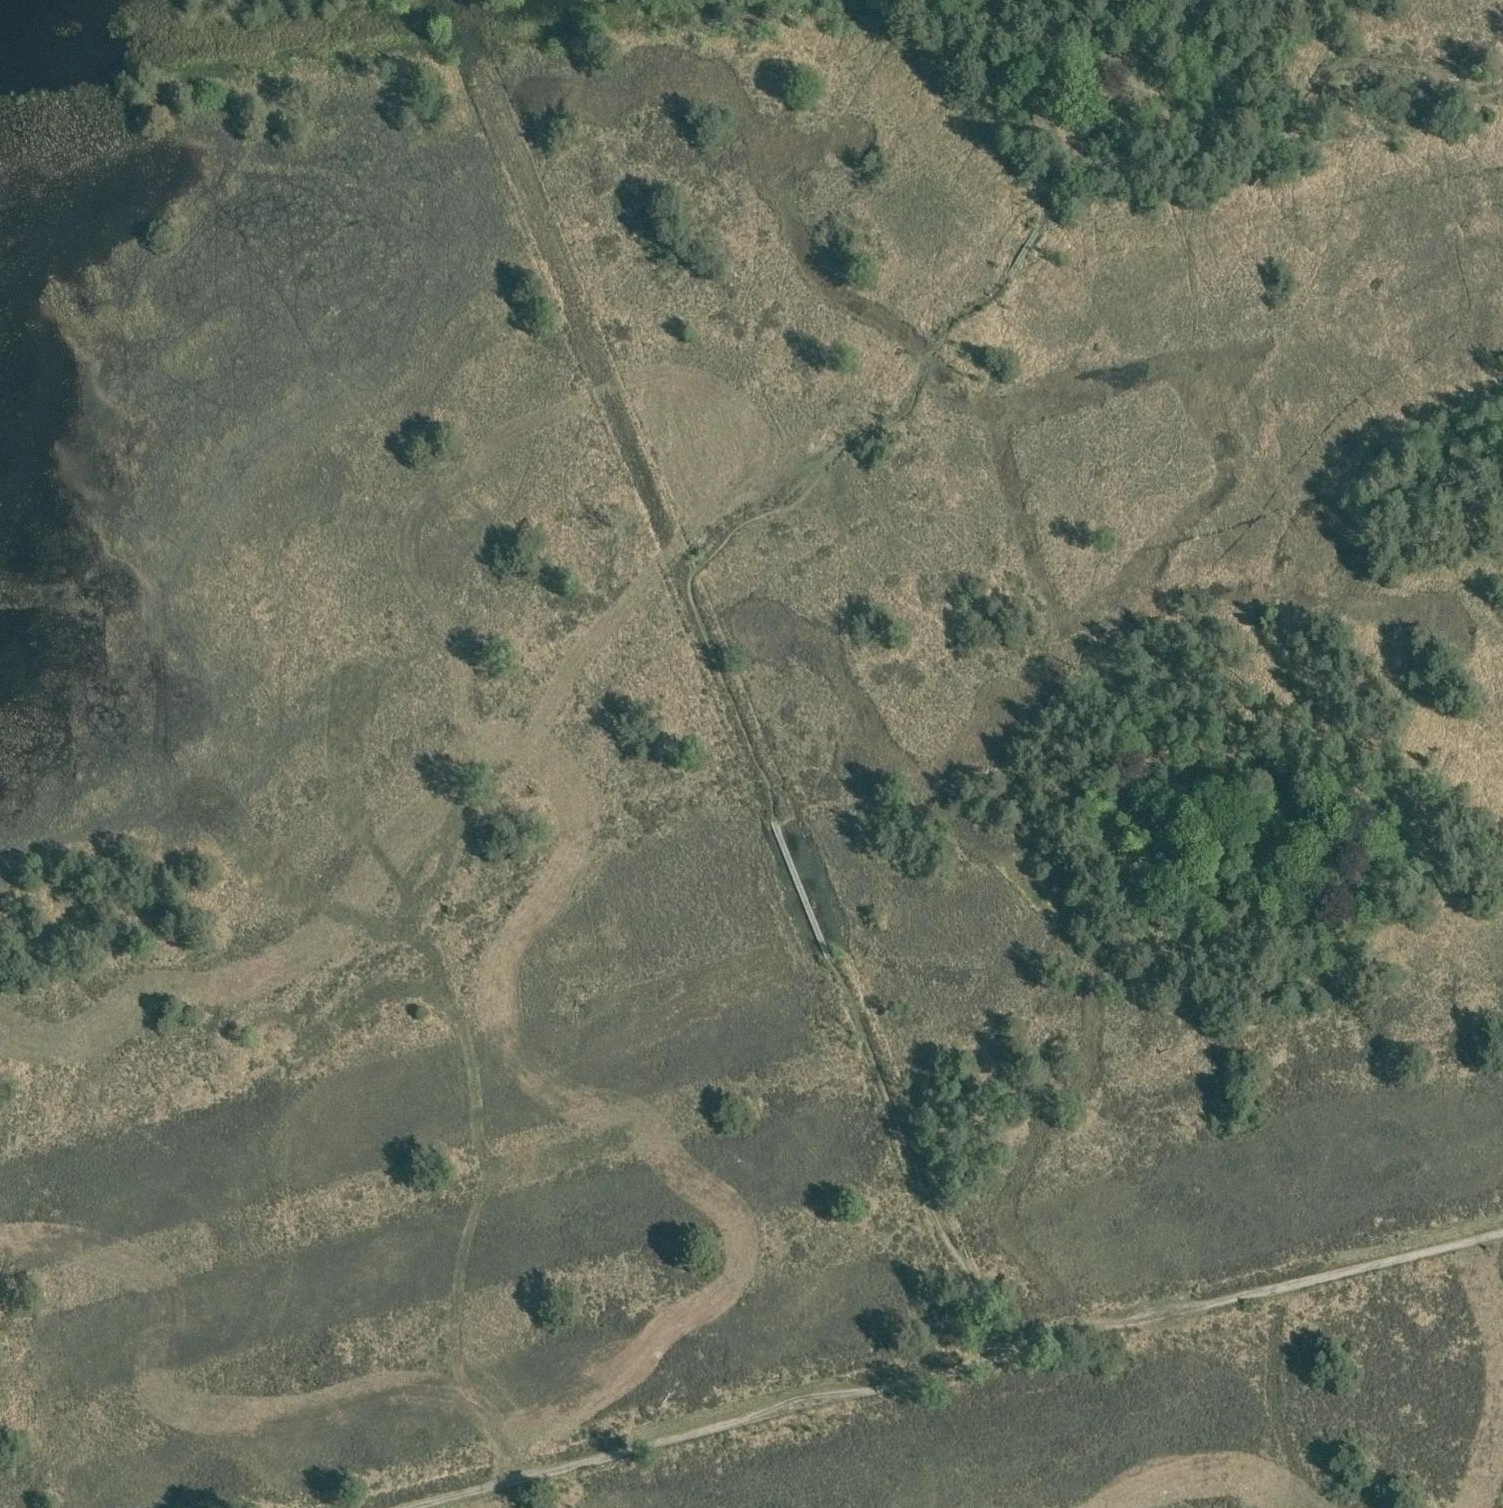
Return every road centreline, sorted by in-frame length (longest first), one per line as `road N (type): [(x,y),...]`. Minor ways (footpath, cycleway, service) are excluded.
road 1 (track): [(972,1367),(408,1507)]
road 2 (track): [(1502,1231),(972,1367)]

